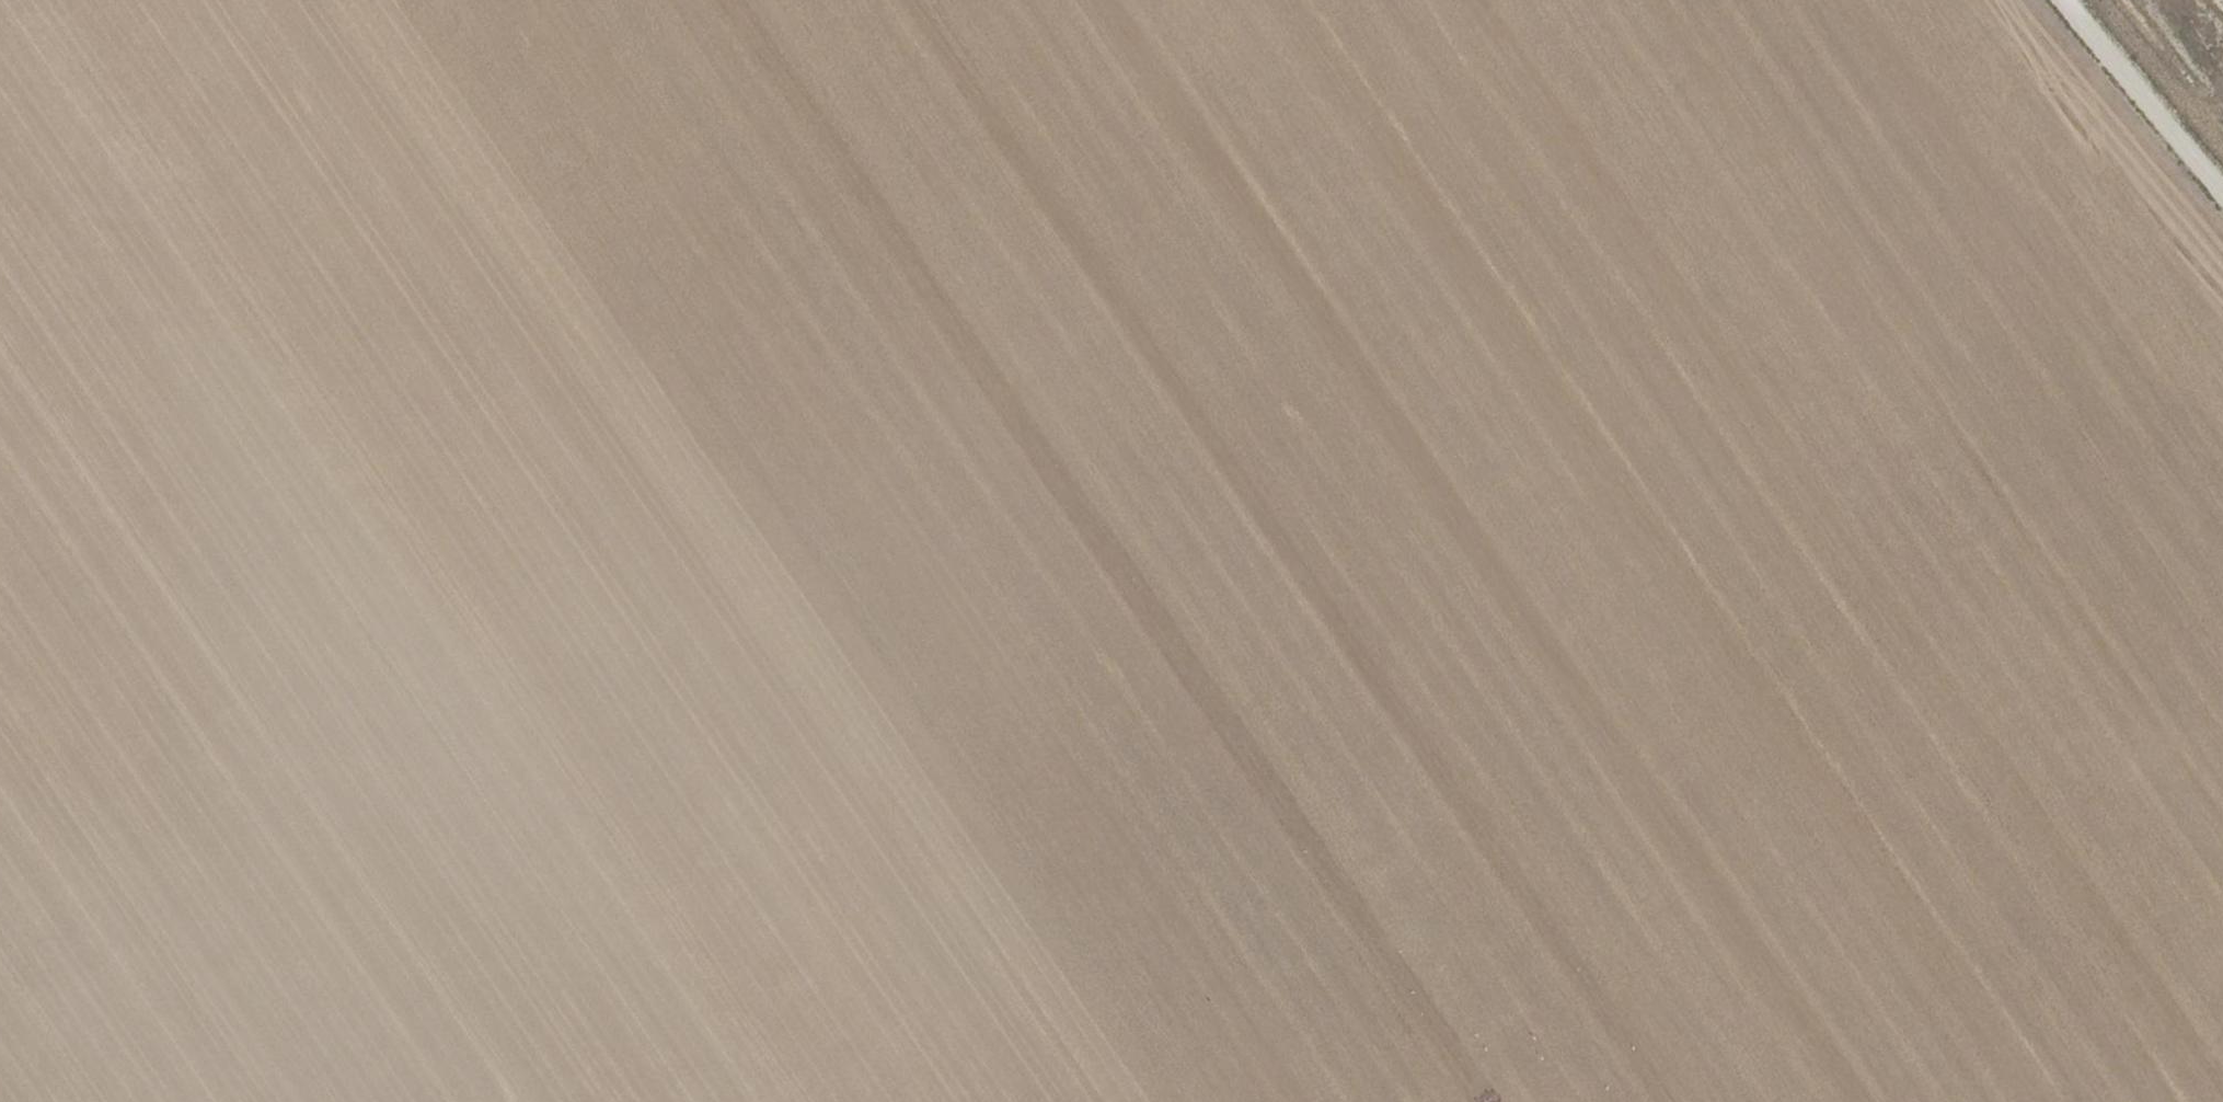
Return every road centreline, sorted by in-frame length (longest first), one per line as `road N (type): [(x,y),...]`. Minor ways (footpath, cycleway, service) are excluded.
road 1 (track): [(2222,197),(2057,0)]

